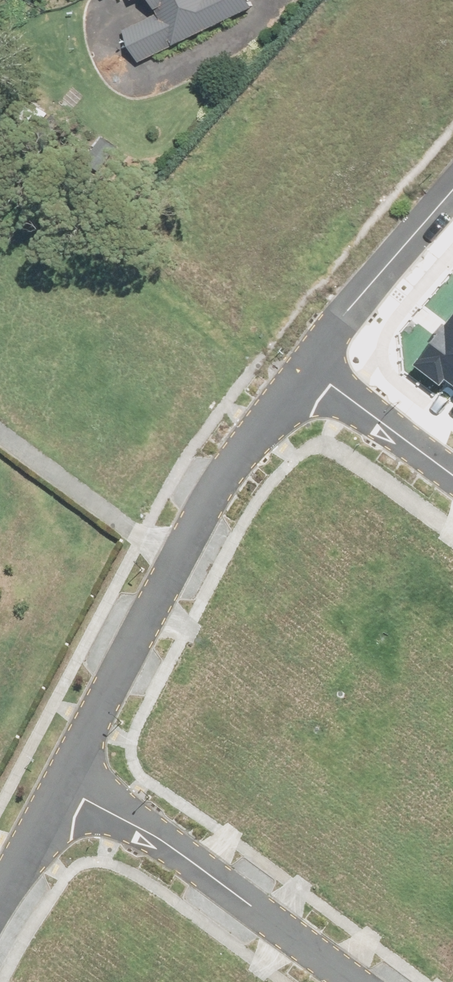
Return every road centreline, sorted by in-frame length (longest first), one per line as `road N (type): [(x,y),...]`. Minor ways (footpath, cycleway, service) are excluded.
road 1 (residential): [(353,981),(70,775)]
road 2 (residential): [(174,562),(240,452),(312,356)]
road 3 (residential): [(70,775),(174,562)]
road 4 (residential): [(312,356),(452,186)]
road 5 (residential): [(174,562),(0,432)]
road 6 (residential): [(312,356),(452,463)]
road 7 (residential): [(0,904),(70,775)]

